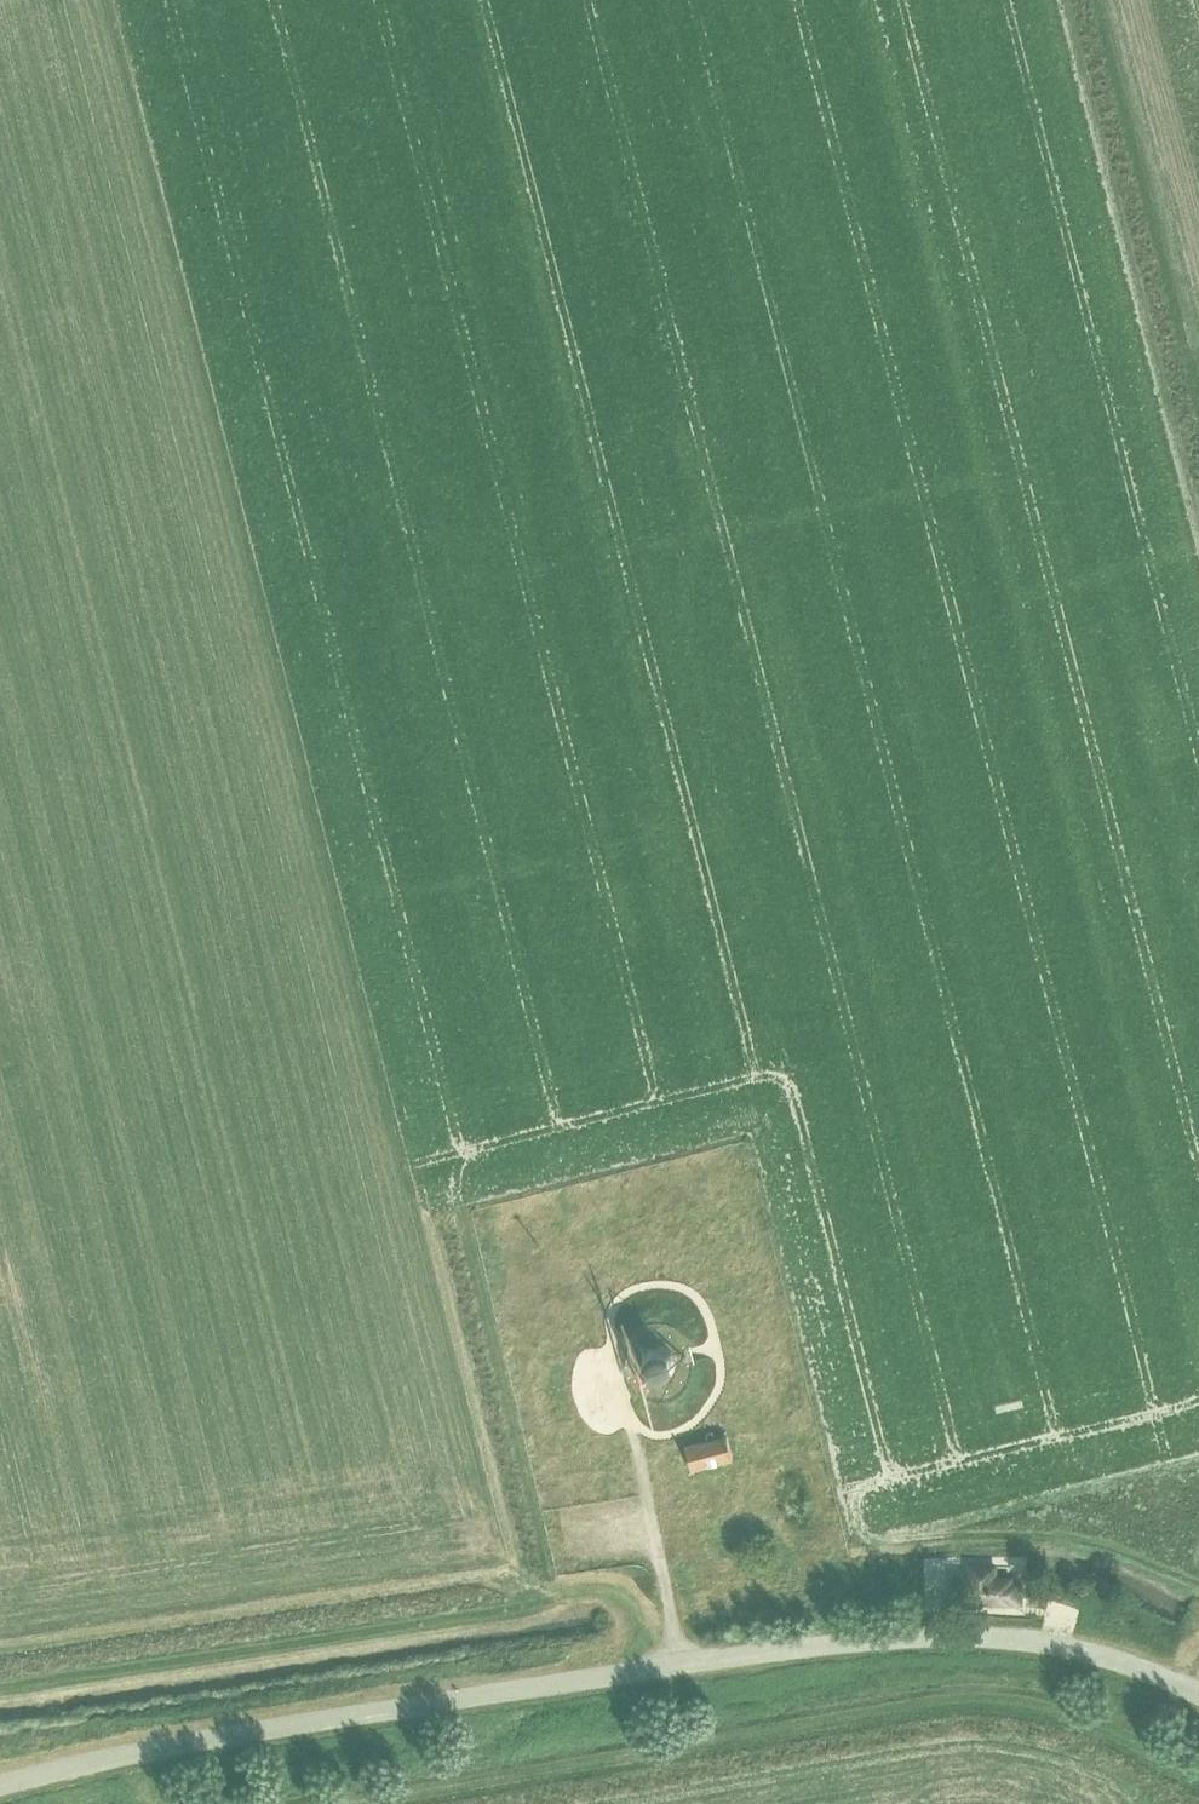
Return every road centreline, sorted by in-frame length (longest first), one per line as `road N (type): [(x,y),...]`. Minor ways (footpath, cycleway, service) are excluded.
road 1 (residential): [(84,1764),(679,1663),(858,1641),(956,1636),(1055,1645),(1198,1695)]

